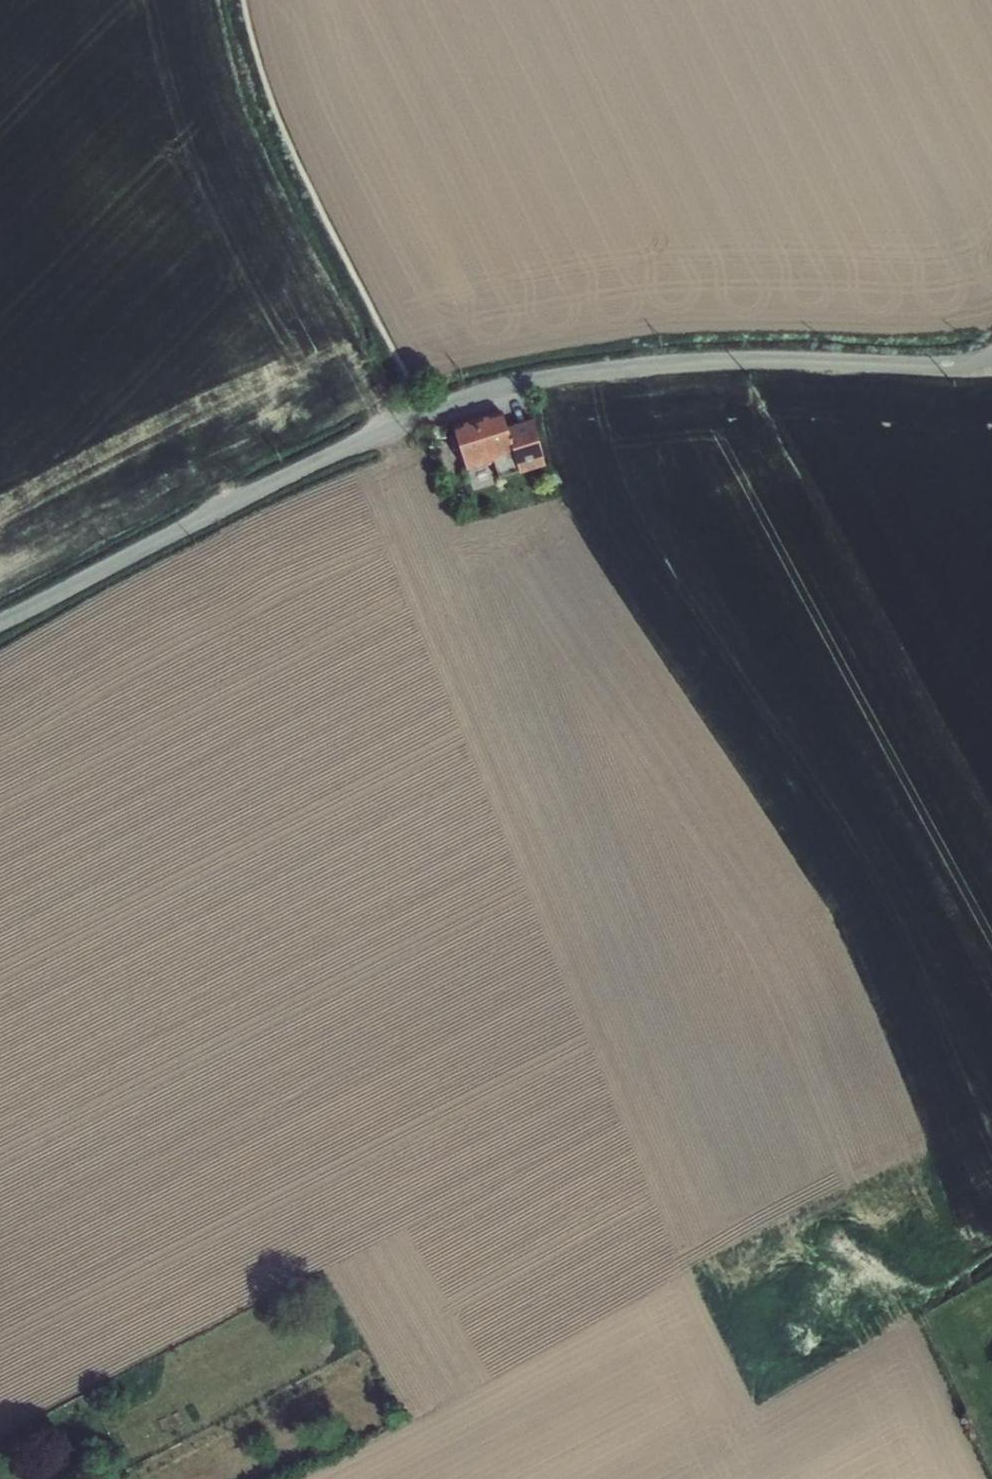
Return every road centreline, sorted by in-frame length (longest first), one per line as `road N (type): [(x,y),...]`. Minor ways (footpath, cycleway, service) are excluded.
road 1 (unclassified): [(0,622),(284,478),(510,385),(721,360),(918,366),(991,356)]
road 2 (track): [(427,413),(342,266),(250,58),(241,0)]

